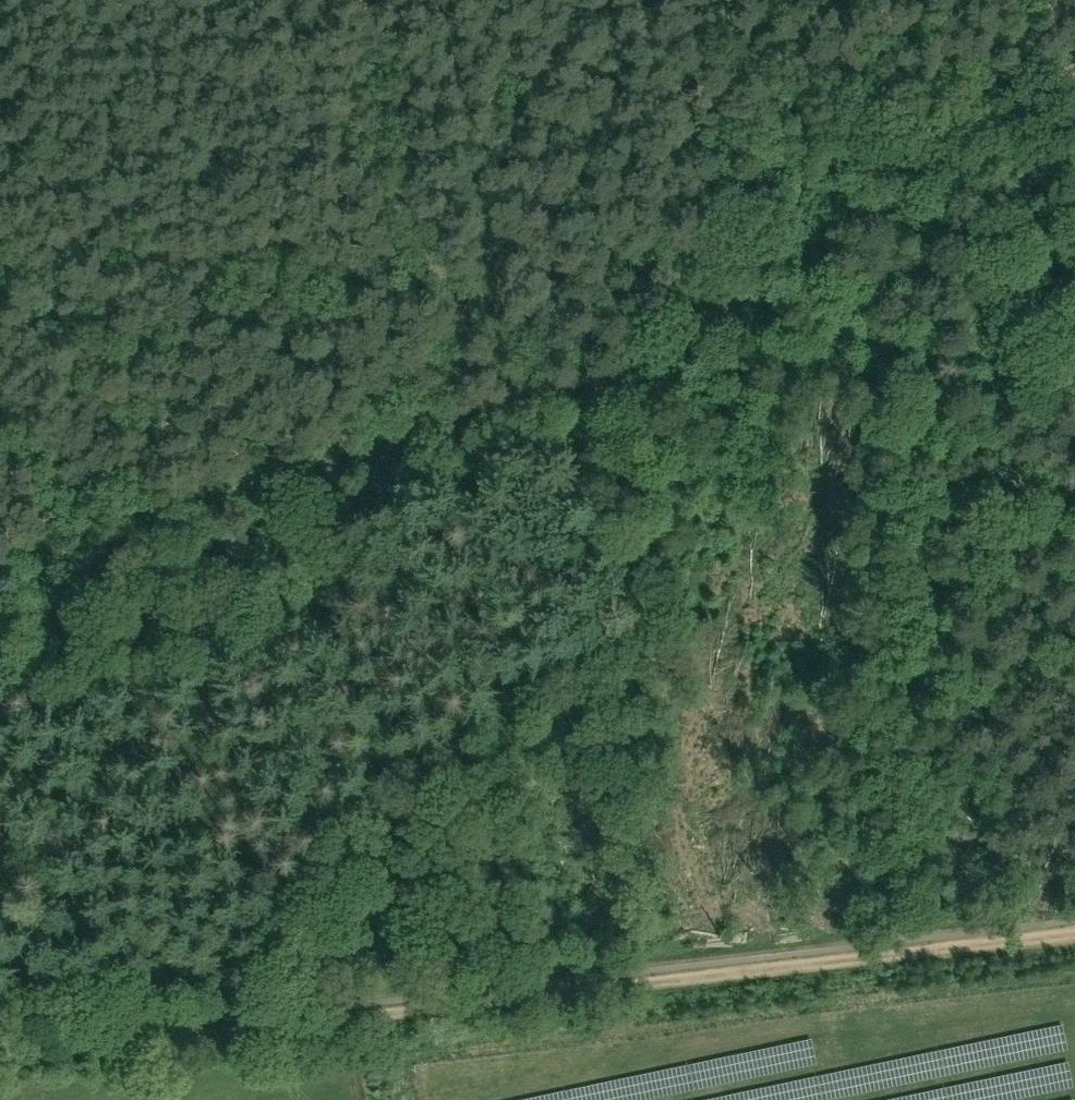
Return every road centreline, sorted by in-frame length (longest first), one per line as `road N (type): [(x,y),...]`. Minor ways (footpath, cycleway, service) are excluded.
road 1 (track): [(1074,933),(0,1058)]

